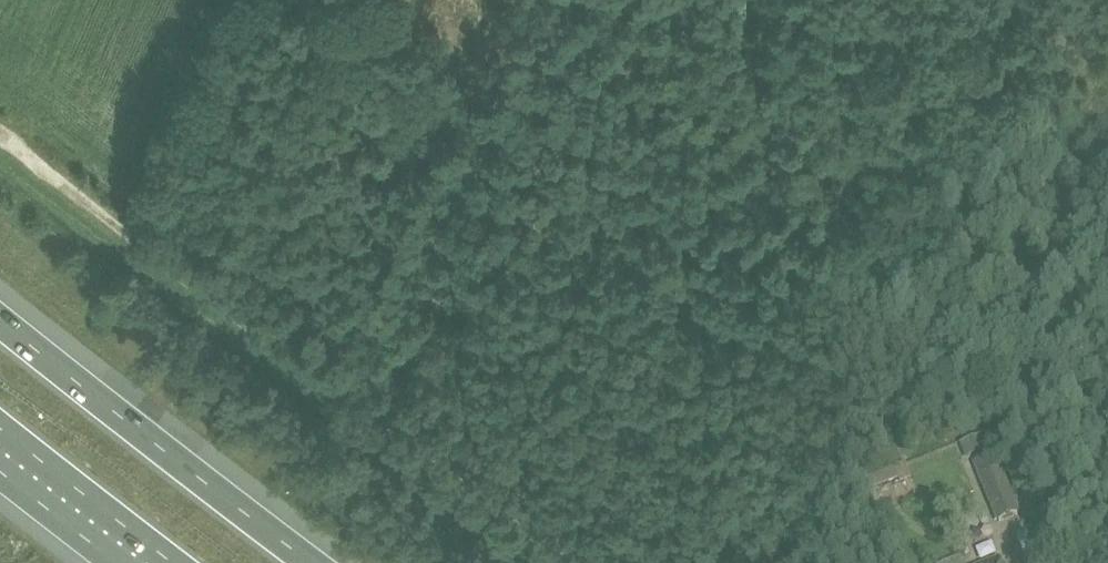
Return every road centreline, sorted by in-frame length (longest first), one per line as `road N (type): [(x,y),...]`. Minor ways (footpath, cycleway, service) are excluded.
road 1 (track): [(554,562),(0,138)]
road 2 (motorway): [(310,562),(0,323)]
road 3 (motorway): [(0,428),(173,562)]

